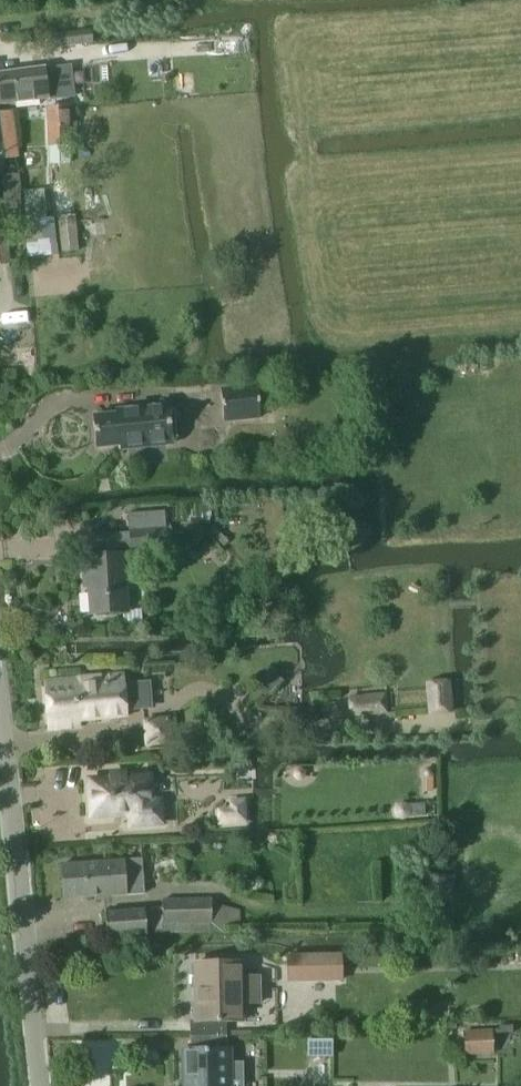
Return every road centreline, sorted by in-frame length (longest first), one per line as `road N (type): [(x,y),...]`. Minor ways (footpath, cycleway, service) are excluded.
road 1 (tertiary): [(39,1085),(0,703)]

